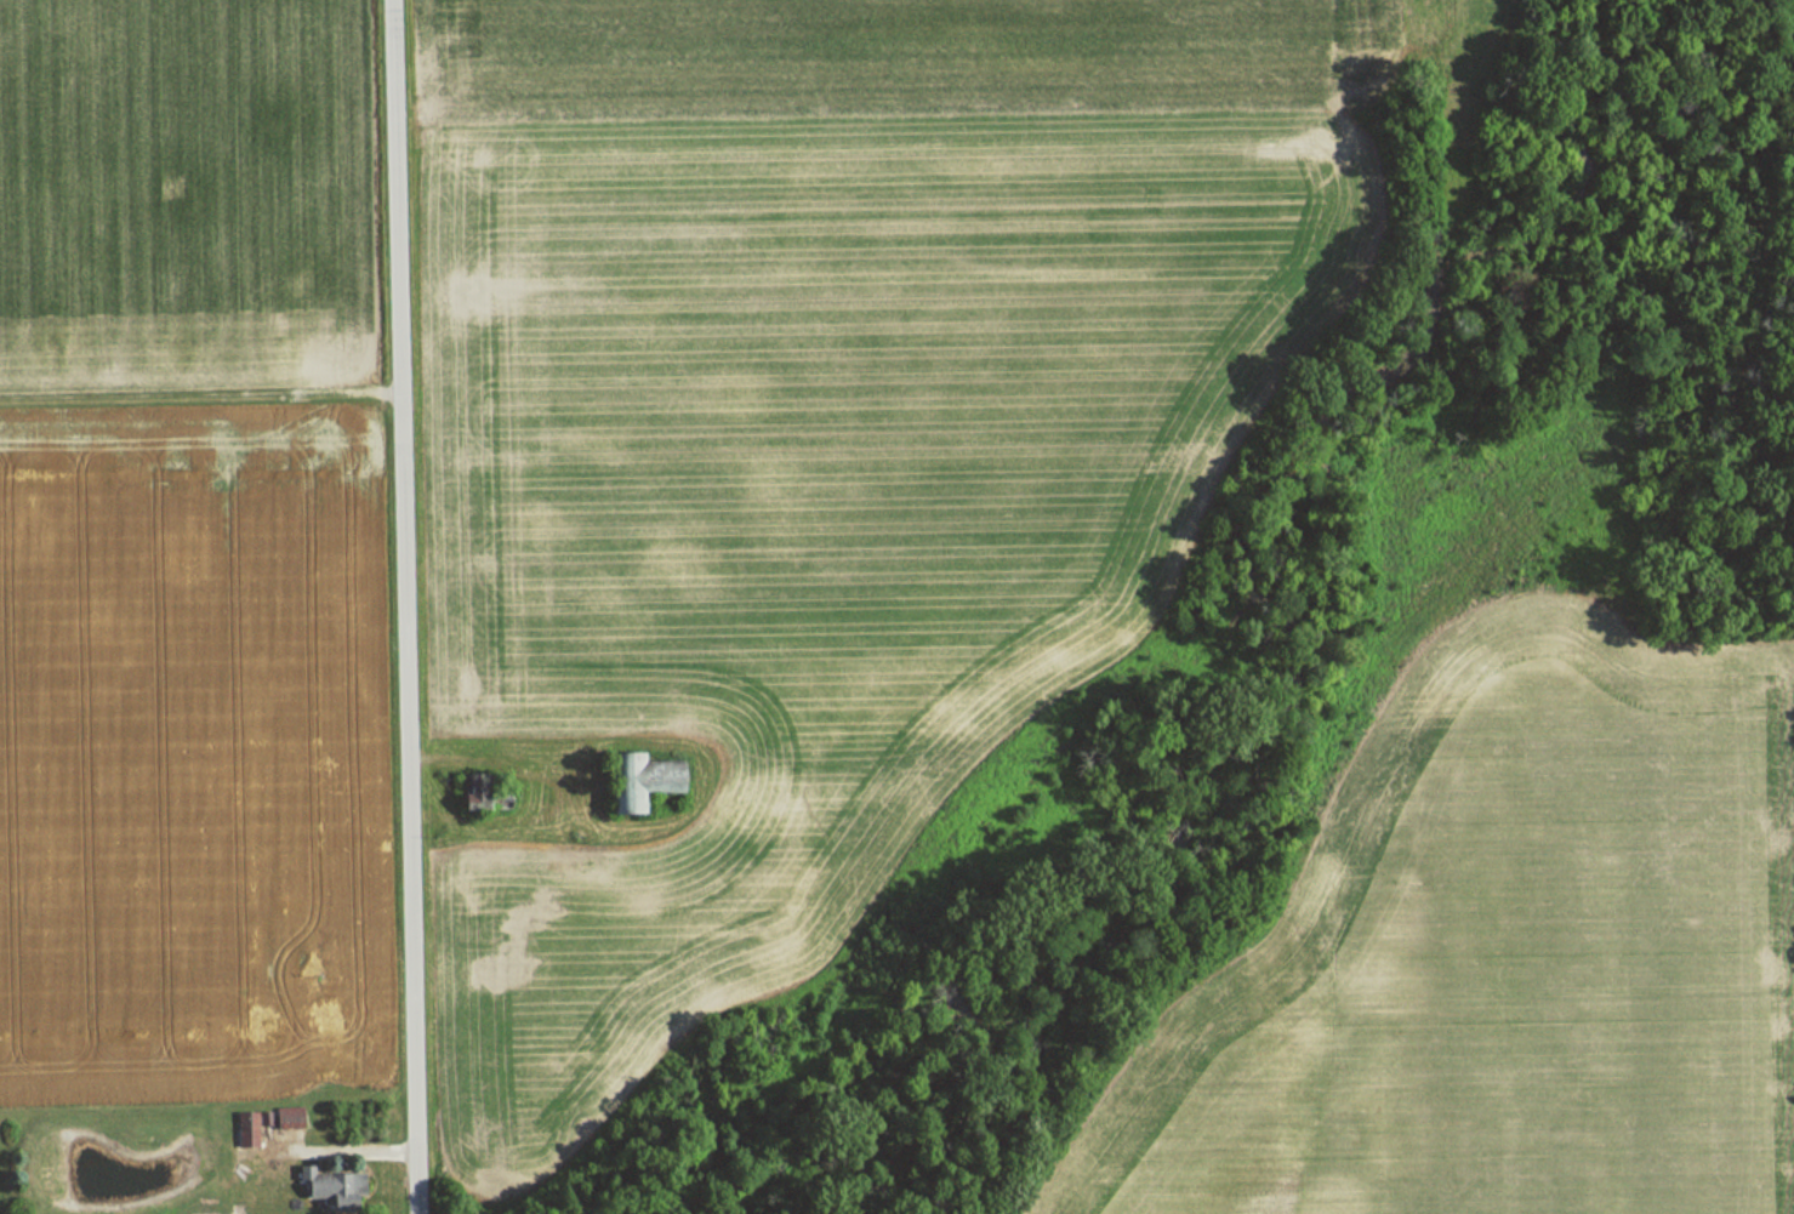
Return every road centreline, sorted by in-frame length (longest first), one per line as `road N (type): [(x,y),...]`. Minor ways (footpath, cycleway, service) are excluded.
road 1 (residential): [(416,1213),(394,0)]

